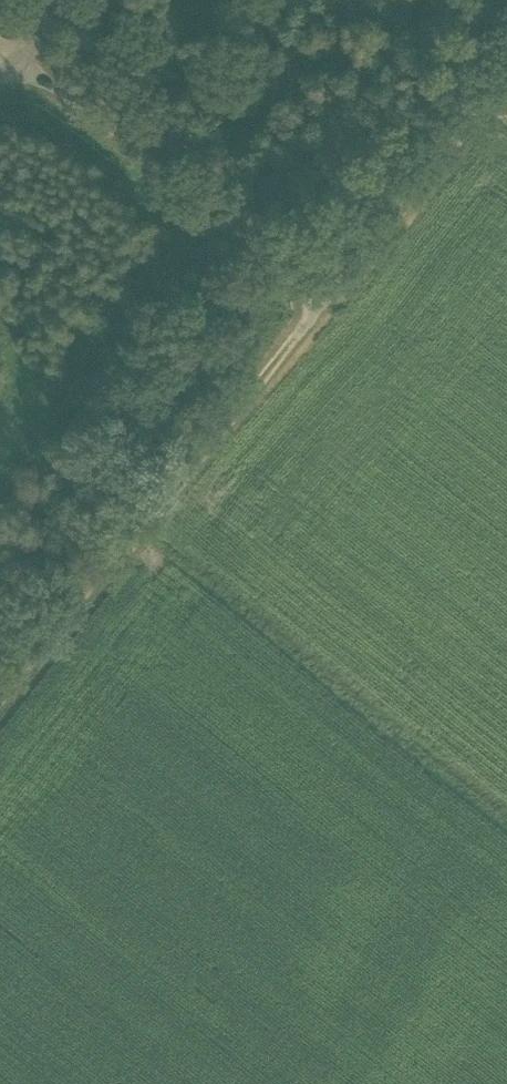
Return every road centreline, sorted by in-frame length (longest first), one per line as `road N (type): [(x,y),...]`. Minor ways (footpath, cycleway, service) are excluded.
road 1 (track): [(506,88),(0,716)]
road 2 (residential): [(0,78),(32,66),(326,311)]

